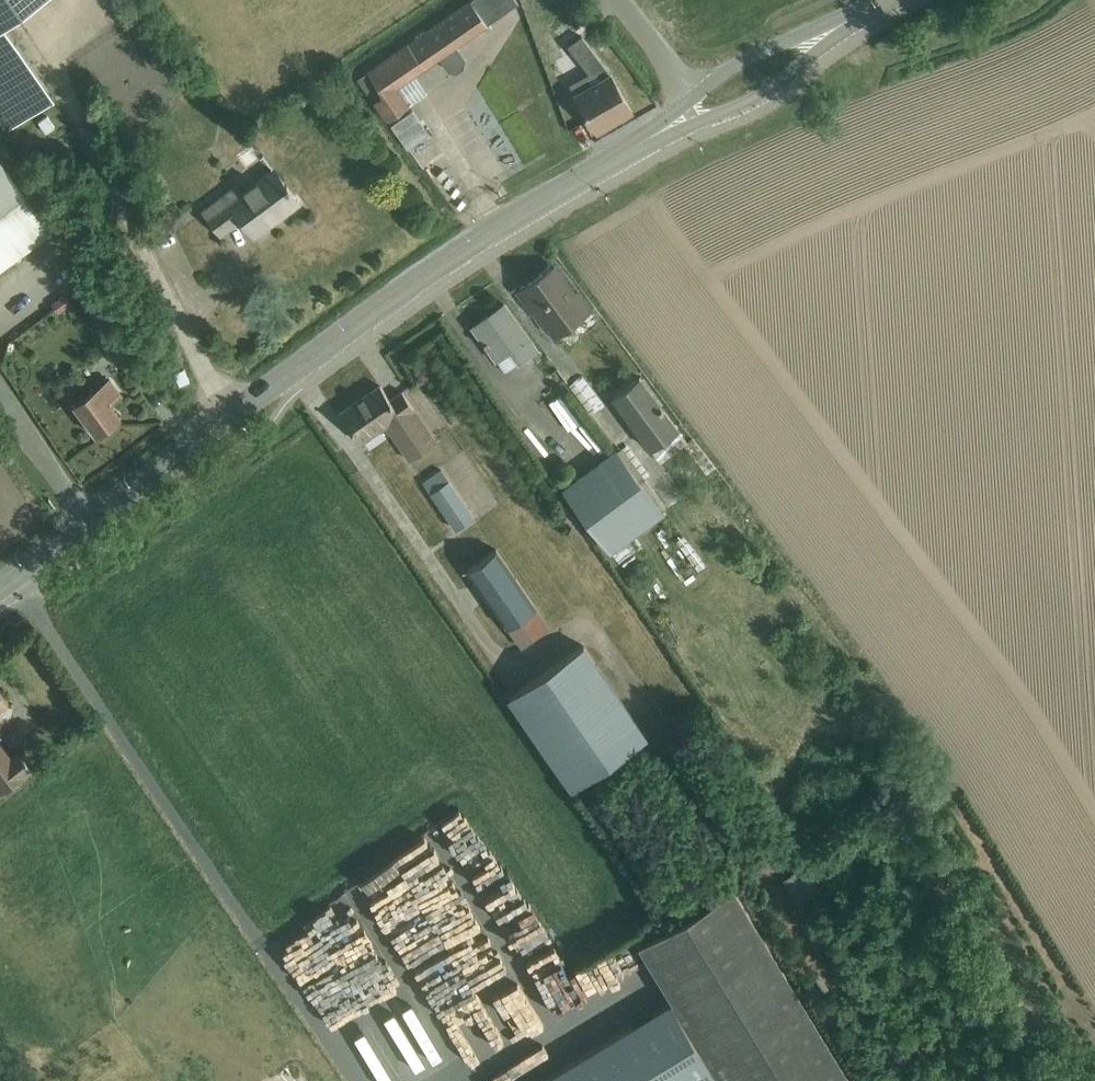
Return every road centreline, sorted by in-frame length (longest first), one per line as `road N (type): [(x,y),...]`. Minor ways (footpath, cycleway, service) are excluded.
road 1 (tertiary): [(12,578),(390,298),(656,136)]
road 2 (unclassified): [(269,950),(12,578)]
road 3 (tertiary): [(876,9),(792,37),(724,73),(656,136)]
road 4 (tertiary): [(656,136),(775,87),(876,9)]

